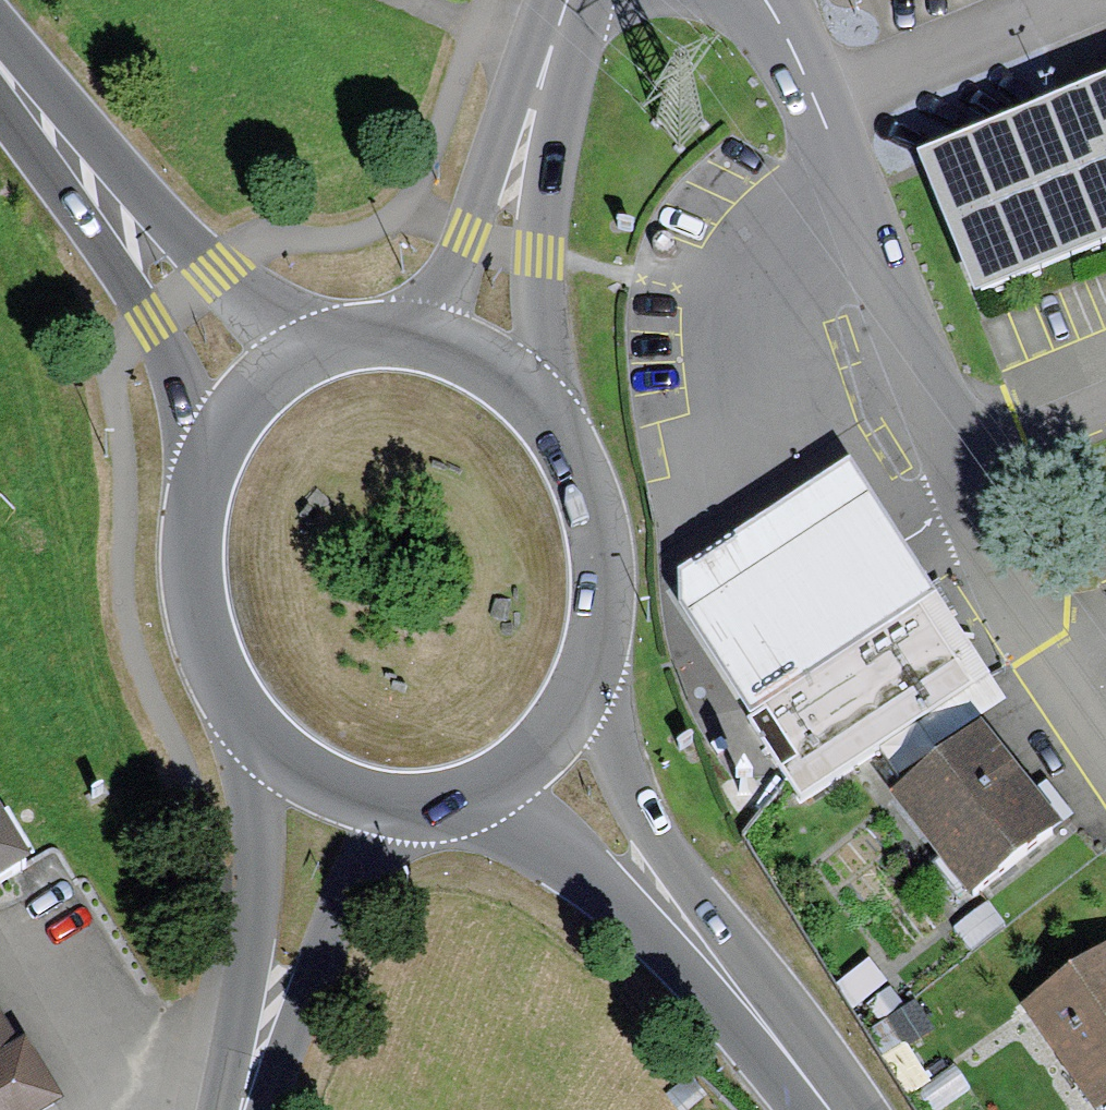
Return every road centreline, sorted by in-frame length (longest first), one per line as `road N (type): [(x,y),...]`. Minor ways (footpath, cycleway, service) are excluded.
road 1 (residential): [(1105,790),(990,622),(804,101),(781,46),(748,0)]
road 2 (tertiary): [(245,715),(257,900),(248,1095)]
road 3 (secondary): [(481,360),(502,248),(571,0)]
road 4 (tertiary): [(248,1095),(371,849),(409,796)]
road 5 (primary): [(91,174),(172,375),(200,491)]
road 6 (primary): [(590,654),(597,528),(572,459),(481,360)]
road 7 (primary): [(709,959),(630,795),(590,654)]
road 8 (primary): [(455,792),(709,959)]
road 9 (primary): [(325,345),(284,324),(91,174)]
road 10 (primary): [(200,491),(189,558),(200,626),(245,715)]
road 11 (primary): [(455,792),(506,773),(550,733),(590,654)]
road 12 (primary): [(325,345),(271,374),(239,408),(200,491)]
road 13 (primary): [(709,959),(830,1109)]
road 14 (primary): [(245,715),(334,782),(409,796)]
road 15 (primary): [(481,360),(425,339),(373,336),(325,345)]
road 16 (primary): [(91,174),(0,60)]
road 17 (track): [(418,0),(548,65)]

